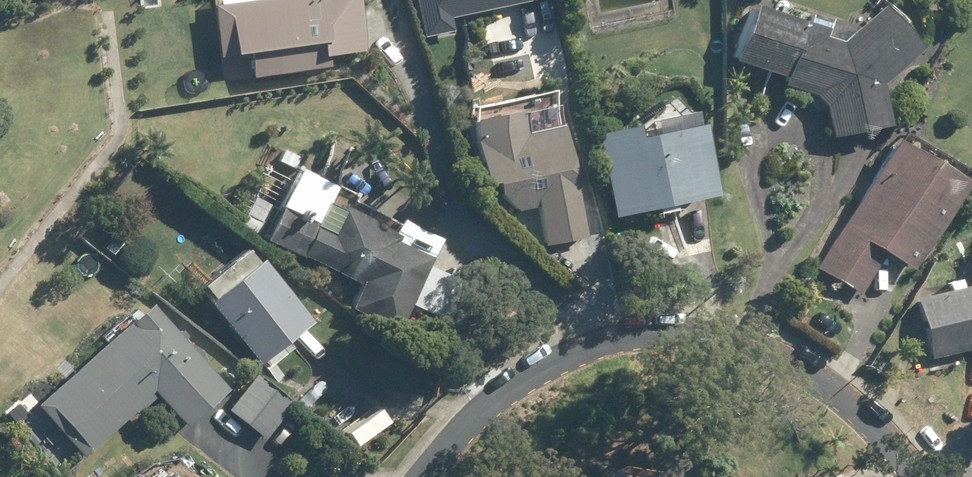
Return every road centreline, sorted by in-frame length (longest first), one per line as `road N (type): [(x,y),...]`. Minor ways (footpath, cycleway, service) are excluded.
road 1 (residential): [(425,476),(469,419),(539,370),(620,337),(686,329),(799,368),(881,431),(921,476)]

